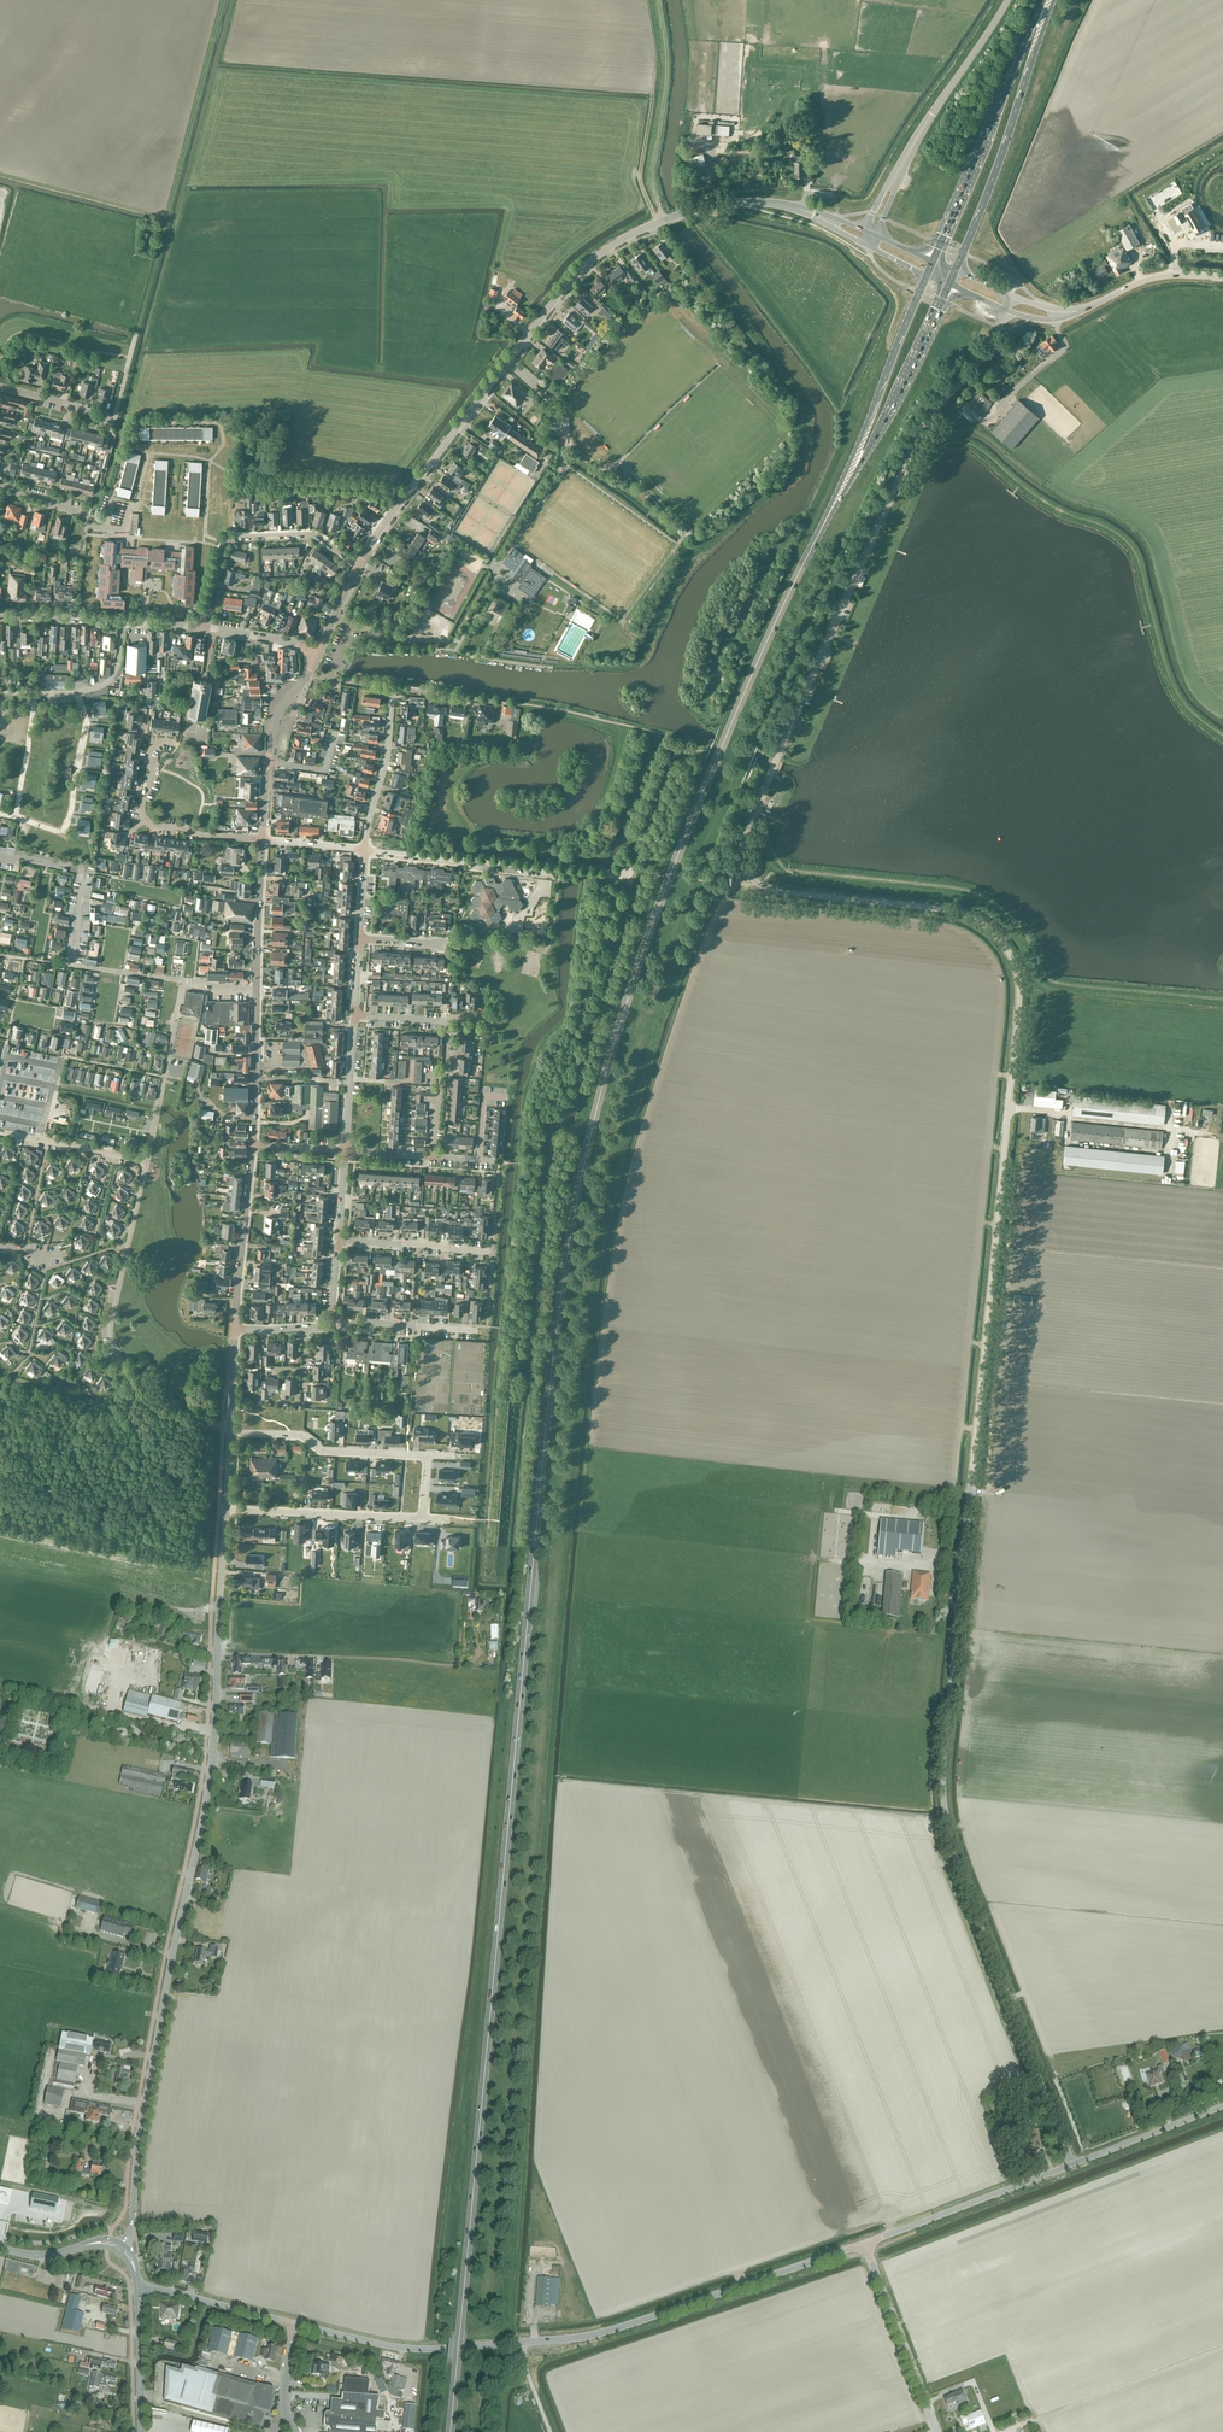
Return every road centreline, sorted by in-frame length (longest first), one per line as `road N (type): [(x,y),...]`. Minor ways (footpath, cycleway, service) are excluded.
road 1 (unclassified): [(1074,2166),(960,1862),(944,1794),(1017,977),(1000,942),(965,915),(767,889),(749,875),(742,853),(916,439),(980,359),(1006,310)]
road 2 (primary): [(451,2431),(556,1328),(576,1199),(642,953),(729,729),(825,522)]
road 3 (tertiary): [(122,2247),(132,2233),(136,2159),(211,1772),(217,1653)]
road 4 (unclassified): [(293,2322),(412,2349),(577,2338),(865,2245)]
road 5 (tertiary): [(359,567),(572,279),(626,237),(692,211)]
road 6 (tertiary): [(253,1145),(263,840)]
road 7 (residential): [(0,855),(86,872),(72,965),(182,981)]
road 8 (primary): [(955,271),(1002,157),(1050,0)]
road 9 (primary): [(1047,0),(933,262)]
road 10 (primary): [(825,522),(949,285)]
road 11 (primary): [(927,275),(825,522)]
road 12 (tertiary): [(878,216),(931,113),(1009,0)]
road 13 (residential): [(204,626),(233,537),(316,535),(359,567)]
road 14 (unclassified): [(865,2245),(1074,2166)]
road 15 (residential): [(263,840),(147,822),(149,754),(161,742),(173,744)]
road 16 (tertiary): [(204,626),(0,617)]
road 17 (residential): [(231,1432),(302,1436),(324,1451),(429,1456)]
road 18 (unclassified): [(938,2431),(865,2245)]
road 19 (residential): [(226,1509),(425,1520)]
road 20 (residential): [(560,870),(365,849)]
road 21 (track): [(332,1657),(457,1666),(480,1650),(474,1615)]
road 22 (tertiary): [(237,1328),(253,1145)]
road 23 (residential): [(365,849),(393,687)]
road 24 (track): [(653,64),(639,177),(657,223)]
road 25 (unclassified): [(1074,2166),(1222,2107)]
road 26 (residential): [(492,1251),(338,1240)]
road 27 (tertiary): [(141,2431),(136,2283)]
road 28 (residential): [(477,1331),(331,1321)]
road 29 (tertiary): [(217,1653),(226,1509)]
road 30 (tertiary): [(1090,307),(1160,276),(1222,278)]
road 31 (residential): [(439,1157),(448,1021)]
road 32 (residential): [(346,1151),(355,1016)]
road 33 (tertiary): [(122,2247),(100,2242),(43,2255),(0,2248)]
road 34 (residential): [(515,703),(393,687)]

